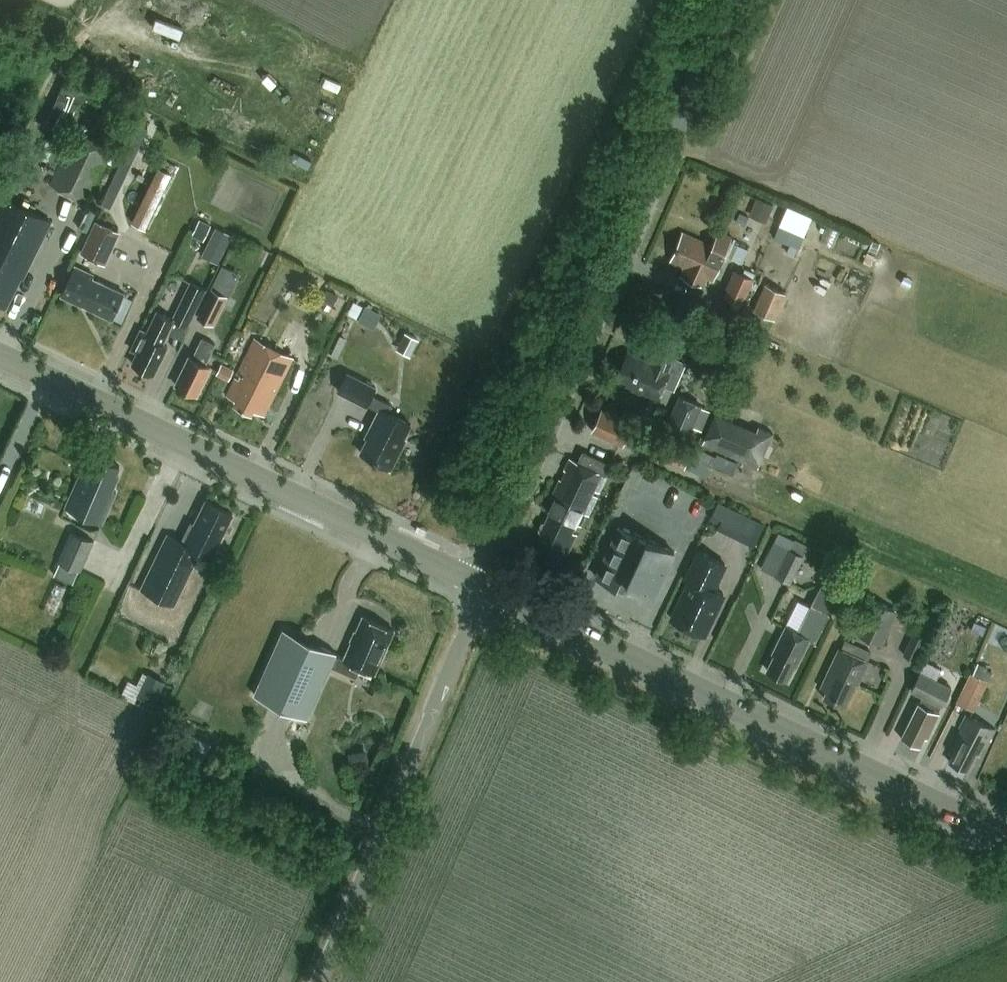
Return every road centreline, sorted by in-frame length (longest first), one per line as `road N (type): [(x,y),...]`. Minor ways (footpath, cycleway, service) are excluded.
road 1 (unclassified): [(488,587),(721,0)]
road 2 (primary): [(1006,839),(488,587)]
road 3 (primary): [(488,587),(0,355)]
road 4 (unclassified): [(320,981),(488,587)]

